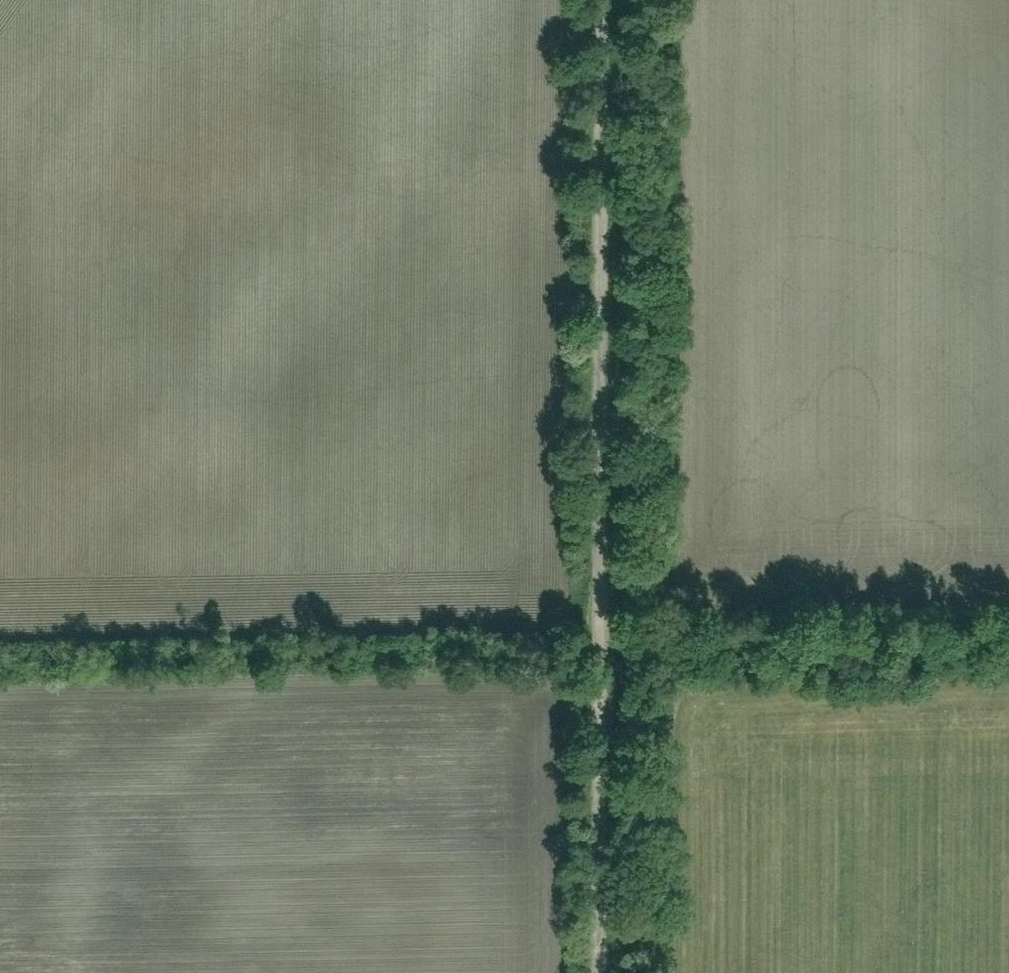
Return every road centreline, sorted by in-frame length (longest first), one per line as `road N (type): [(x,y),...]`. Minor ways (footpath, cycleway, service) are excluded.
road 1 (residential): [(600,972),(598,0)]

